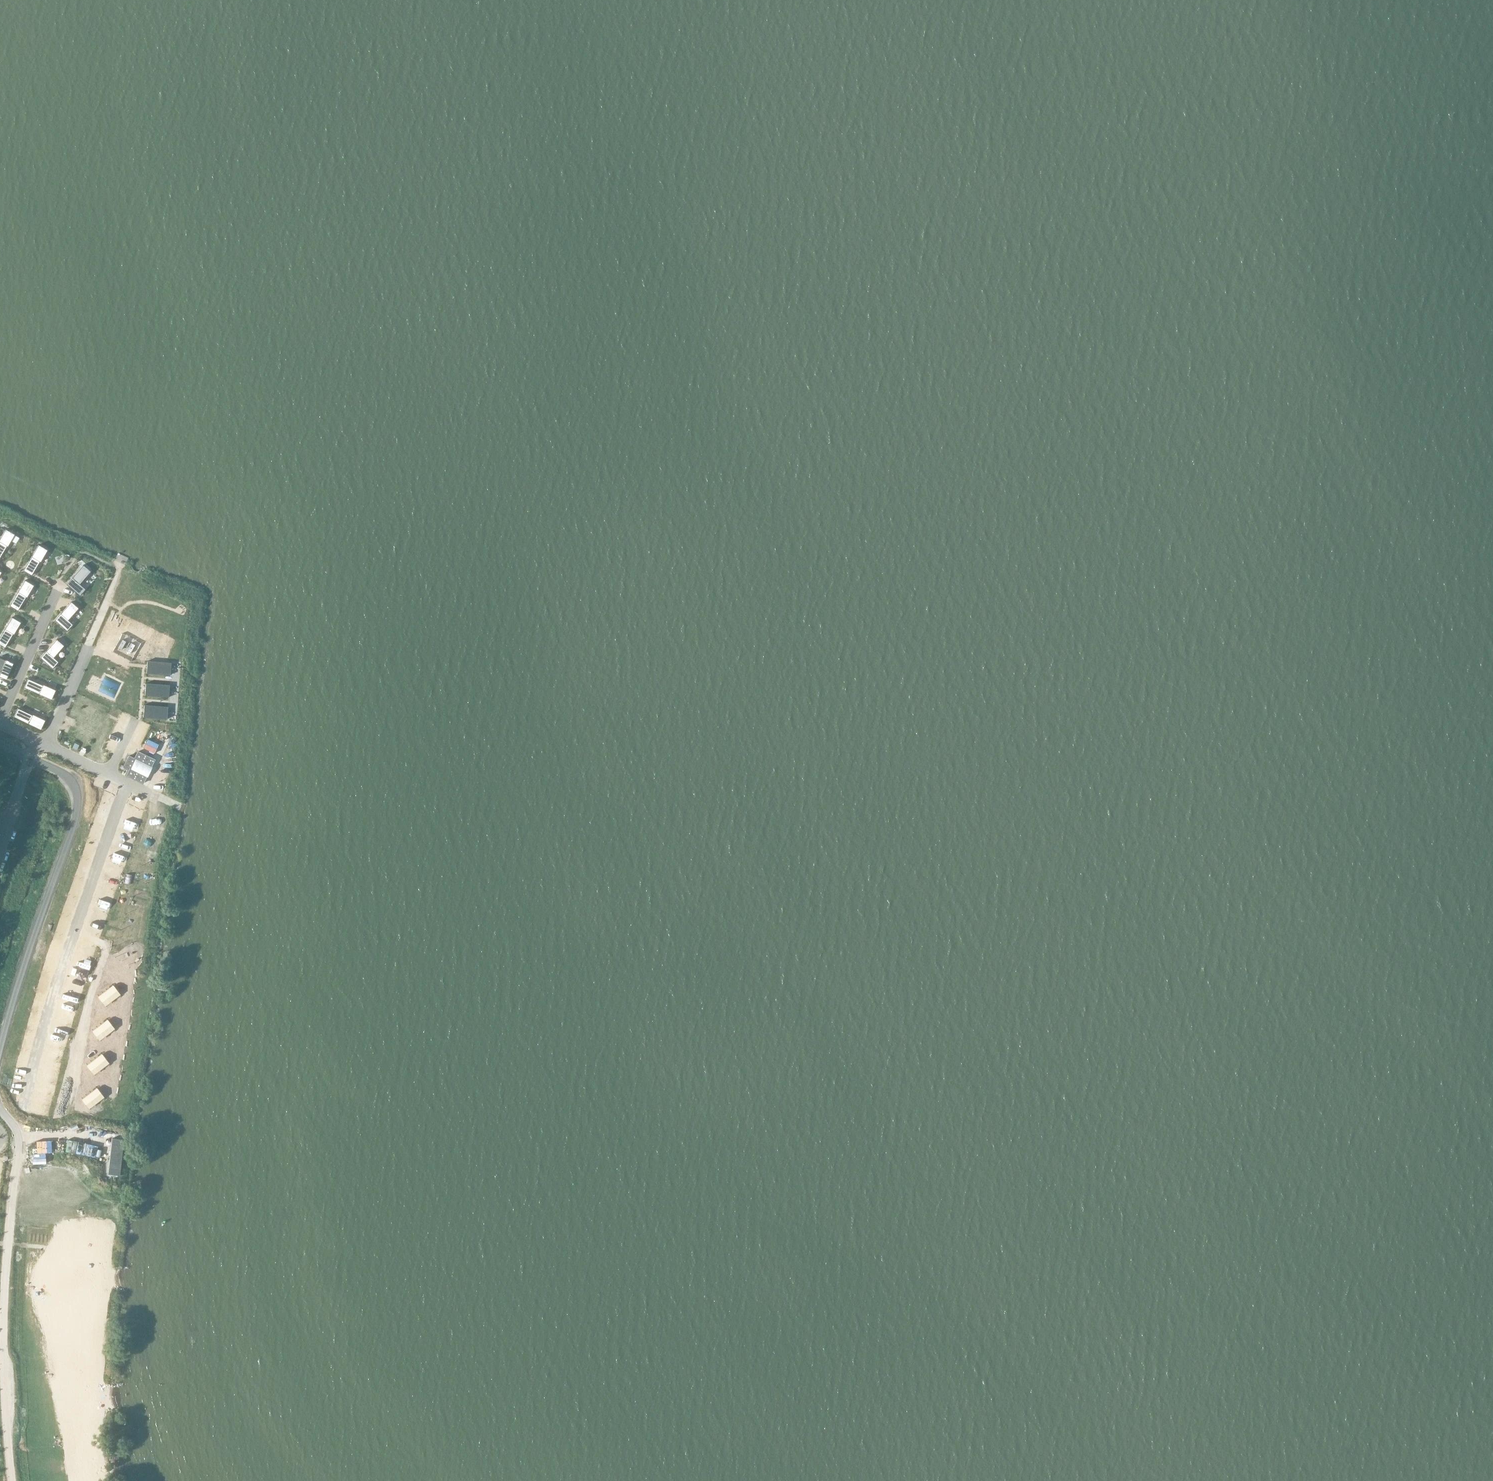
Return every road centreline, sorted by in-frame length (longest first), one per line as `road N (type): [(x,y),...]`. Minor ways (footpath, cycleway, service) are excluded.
road 1 (track): [(12,1480),(4,1325),(20,1148),(0,1105)]
road 2 (track): [(0,1031),(76,793),(61,772),(0,737)]

